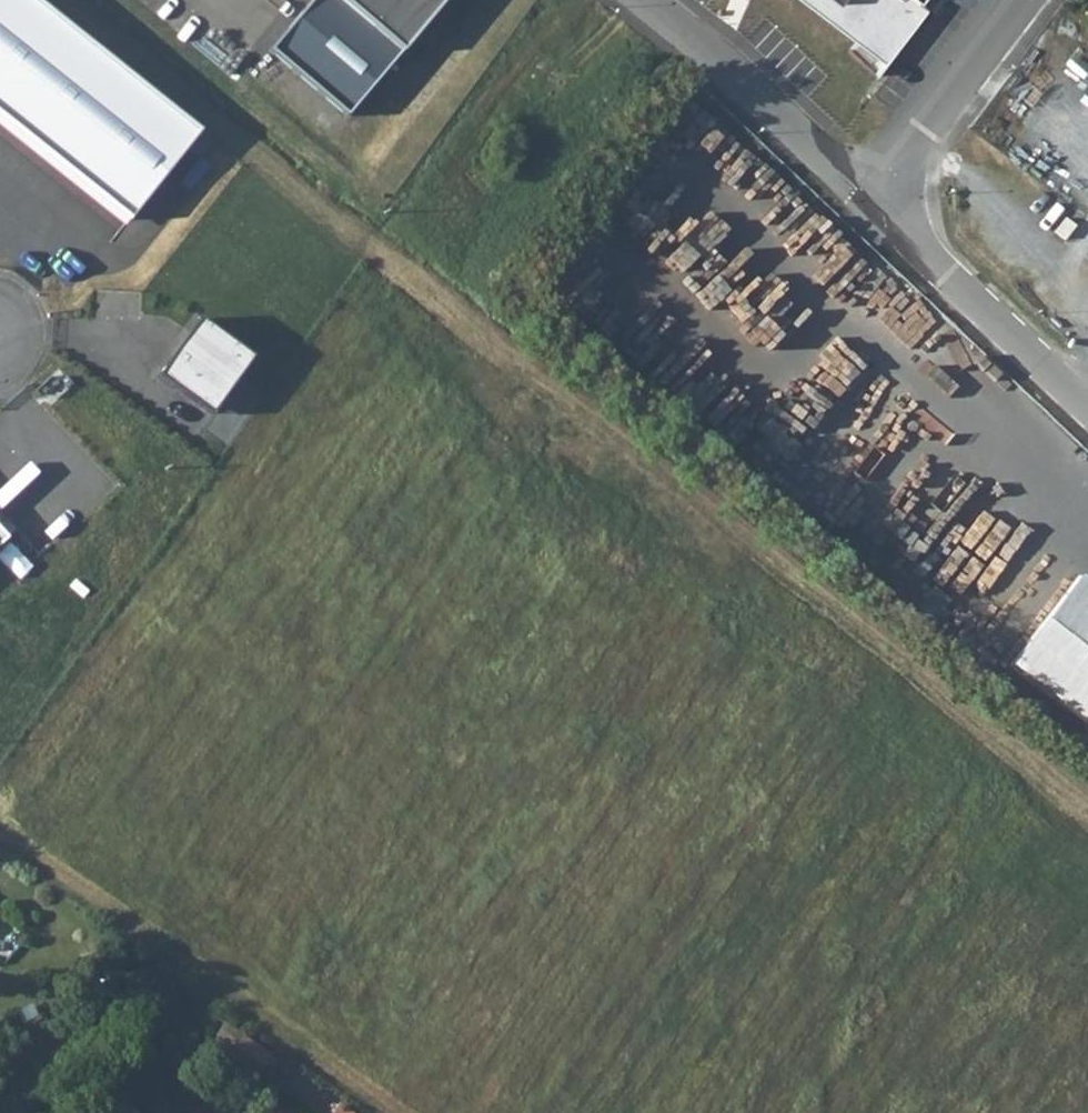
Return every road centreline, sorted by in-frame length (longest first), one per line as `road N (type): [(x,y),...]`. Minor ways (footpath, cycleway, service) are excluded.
road 1 (unclassified): [(903,211),(858,187),(644,0)]
road 2 (unclassified): [(903,211),(927,255),(1087,411)]
road 3 (unclassified): [(1027,0),(911,152),(903,211)]

